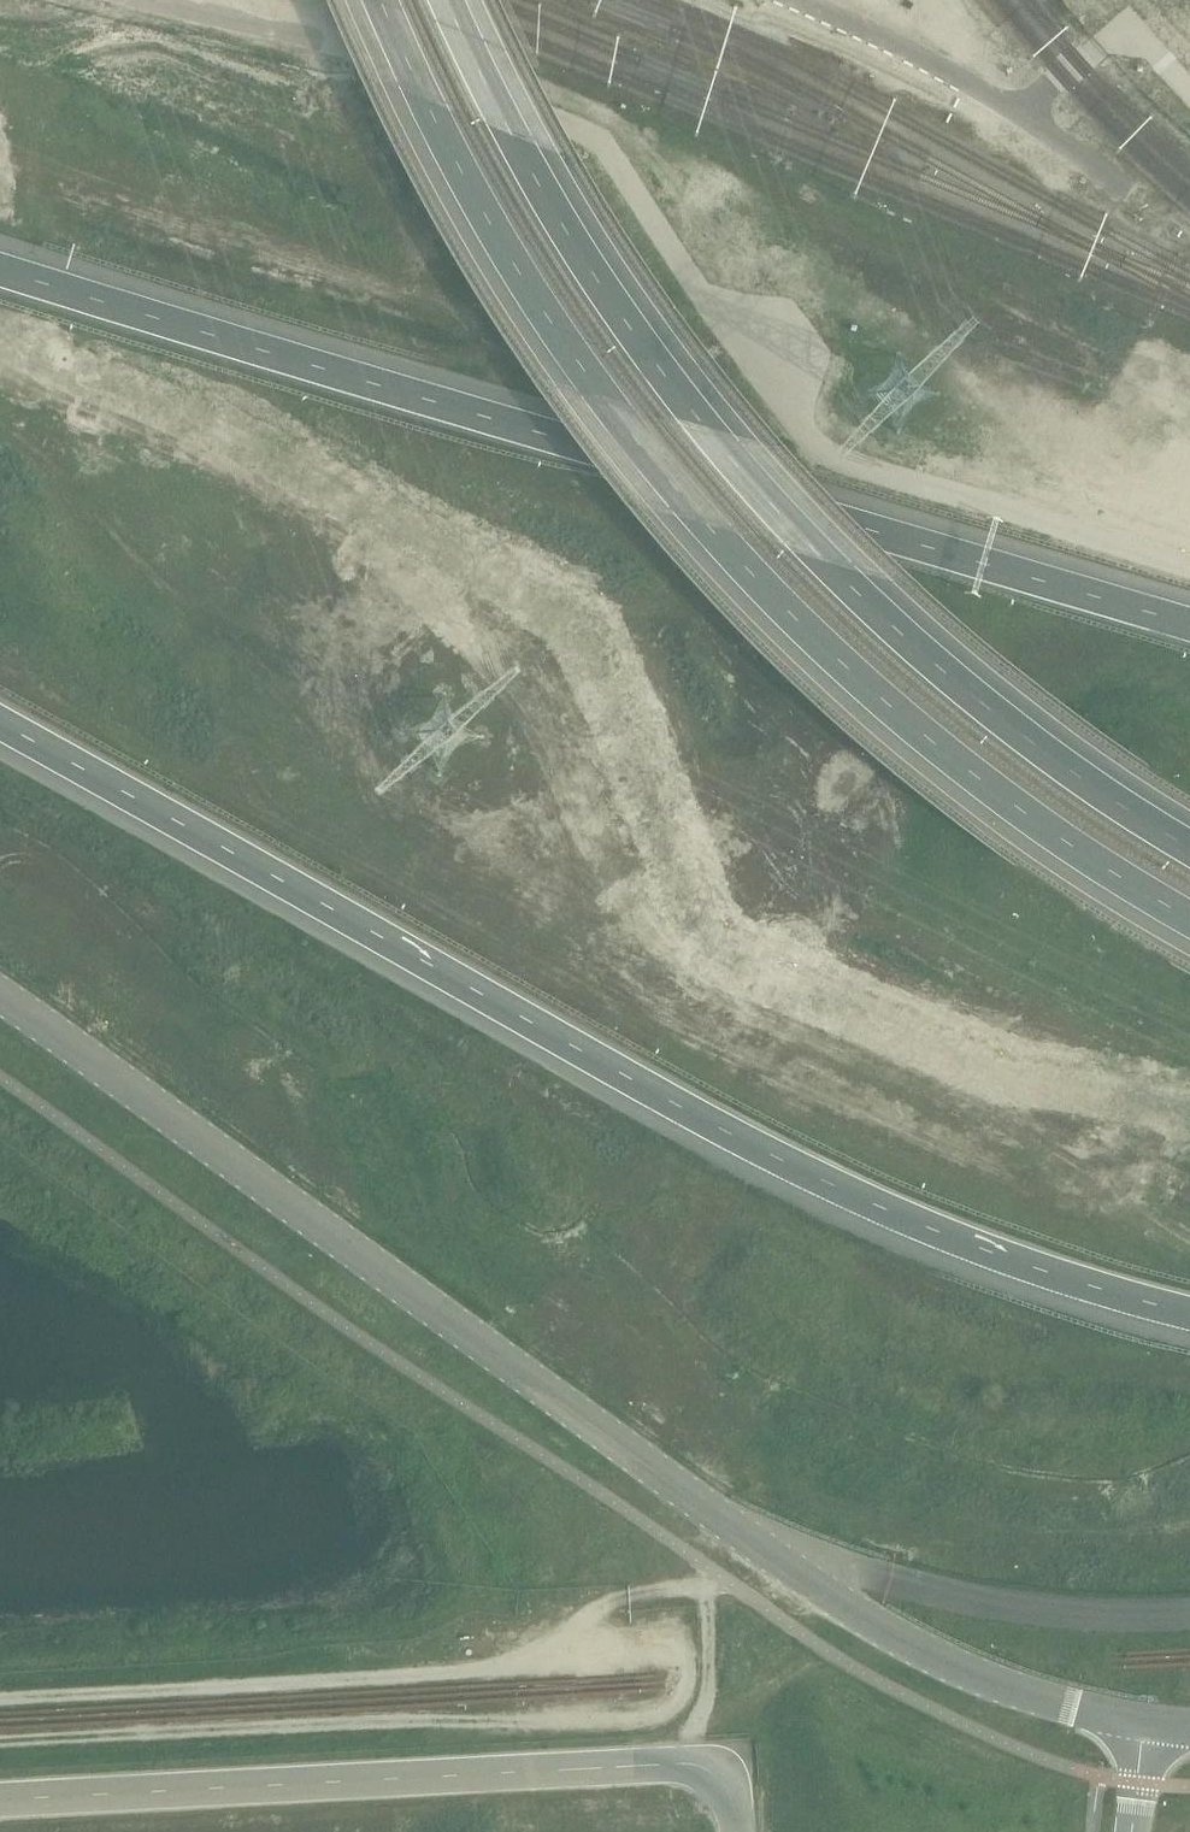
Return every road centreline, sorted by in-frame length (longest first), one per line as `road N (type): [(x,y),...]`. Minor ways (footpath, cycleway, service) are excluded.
road 1 (unclassified): [(0,998),(634,1448),(967,1673),(1154,1723)]
road 2 (trunk): [(0,723),(831,1185),(1049,1273),(1189,1312)]
road 3 (trunk): [(375,0),(433,131),(515,273),(601,405),(699,521),(902,716),(1101,865),(1189,918)]
road 4 (trunk): [(1189,624),(256,351),(0,268)]
road 5 (trunk): [(1189,849),(979,701),(871,610),(704,435),(567,239),(441,0)]
road 6 (unclassified): [(733,1831),(730,1789),(711,1766),(670,1759),(0,1796)]

